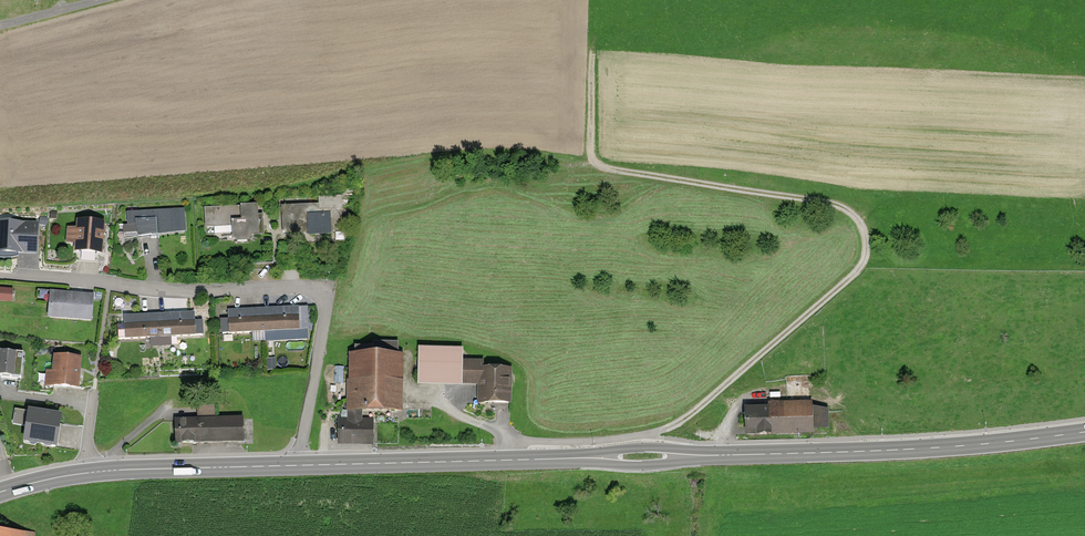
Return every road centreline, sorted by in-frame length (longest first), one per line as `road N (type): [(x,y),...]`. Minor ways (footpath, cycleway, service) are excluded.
road 1 (track): [(513,439),(601,441),(677,423),(862,260),(867,233),(853,211),(591,163),(591,44)]
road 2 (secondary): [(1084,432),(892,450),(300,465)]
road 3 (residential): [(0,275),(187,292),(312,287),(326,305),(300,465)]
road 4 (secondary): [(300,465),(86,472)]
road 5 (residential): [(86,472),(90,412),(73,402),(0,393)]

